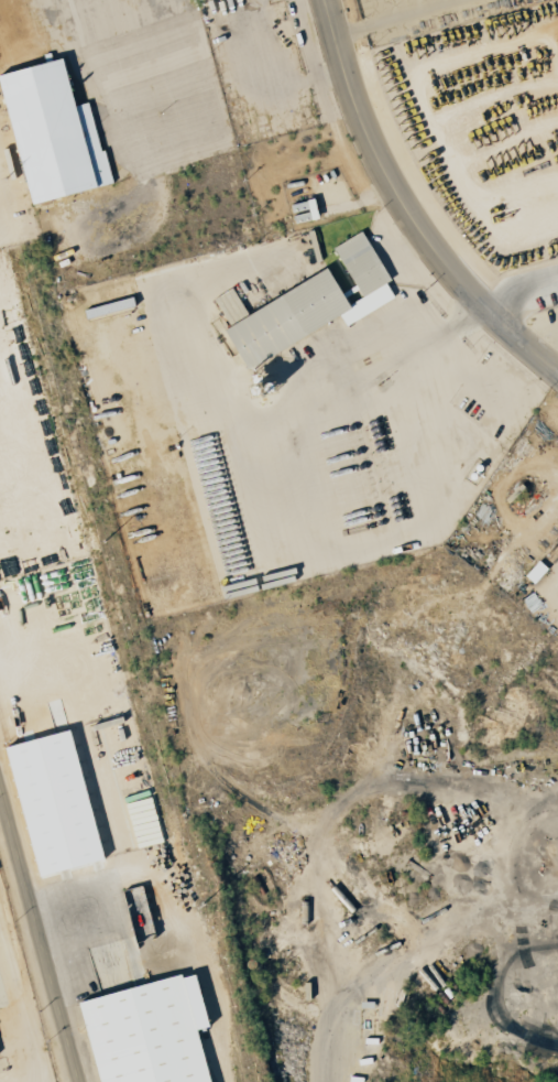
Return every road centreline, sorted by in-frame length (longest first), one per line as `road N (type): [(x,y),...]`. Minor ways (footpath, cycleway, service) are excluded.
road 1 (tertiary): [(557,367),(461,278),(416,214),(374,137),(331,0)]
road 2 (tertiary): [(0,780),(81,1081)]

